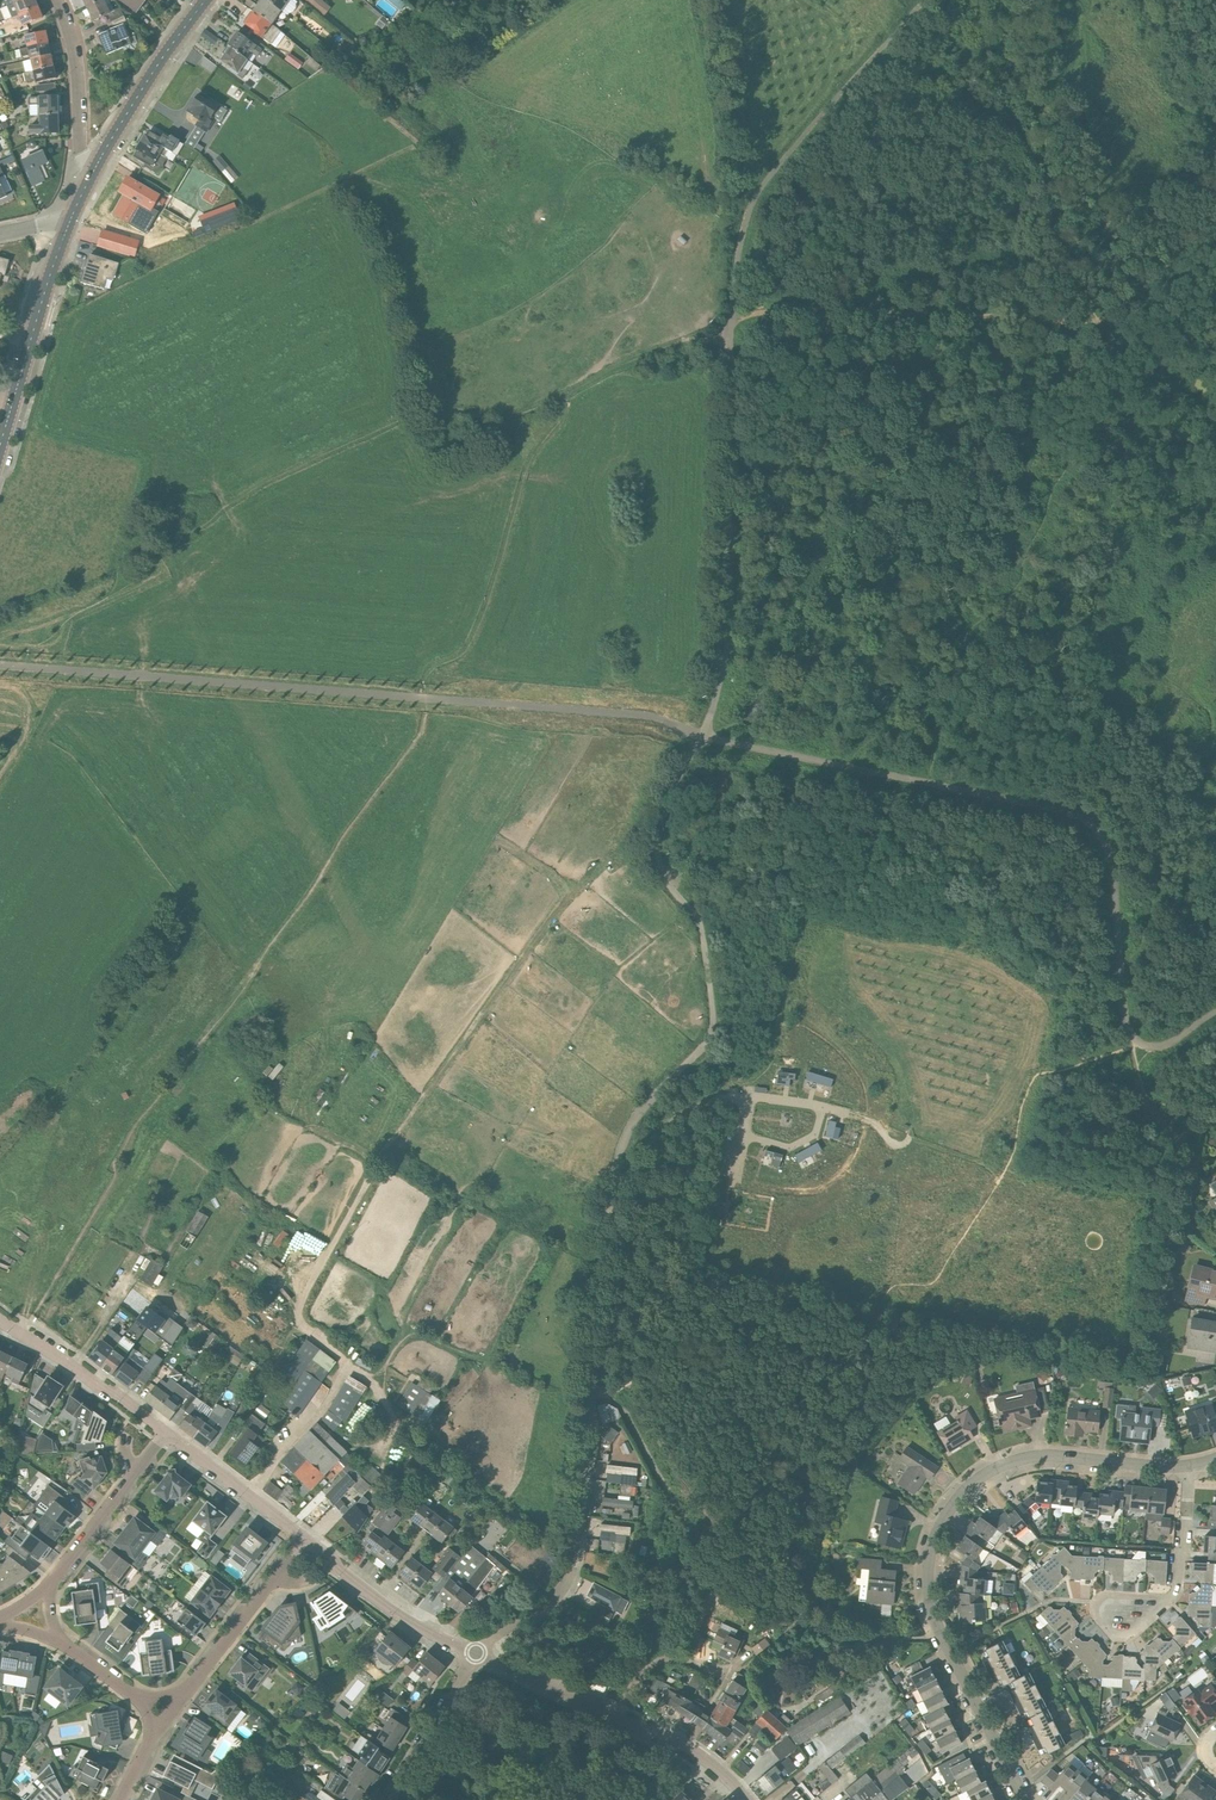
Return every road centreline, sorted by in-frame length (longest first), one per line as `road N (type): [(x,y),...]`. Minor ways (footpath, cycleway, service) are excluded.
road 1 (track): [(30,1296),(22,1334),(114,1179),(140,1120),(242,991),(420,736),(425,698)]
road 2 (track): [(253,1499),(283,1446),(320,1414),(344,1372),(335,1353),(304,1327),(300,1307),(377,1160),(546,924),(606,862)]
road 3 (track): [(704,737),(622,714),(0,665)]
road 4 (track): [(704,737),(1083,818),(1112,864),(1123,1009),(1137,1041)]
road 5 (residential): [(1026,1799),(932,1610),(928,1573),(942,1521),(976,1482),(1020,1459),(1189,1466)]
road 6 (residential): [(475,1653),(547,1603),(570,1570),(605,1216)]
road 7 (residential): [(746,1799),(712,1763),(679,1743),(475,1653)]
road 8 (tertiary): [(0,445),(71,220)]
road 9 (residential): [(475,1653),(381,1603),(306,1539)]
road 10 (tertiary): [(95,170),(207,0)]
road 11 (residential): [(165,1433),(0,1320)]
road 12 (track): [(820,1109),(868,1120),(895,1144),(907,1140),(976,1162),(999,1180)]
road 13 (residential): [(605,1216),(642,1151),(677,1117),(747,1098)]
road 14 (residential): [(50,1585),(165,1433)]
road 15 (residential): [(59,0),(74,32),(79,144),(95,170)]
road 16 (residential): [(306,1539),(165,1433)]
road 17 (residential): [(747,1098),(814,1104),(820,1118),(814,1135),(789,1147),(743,1136)]
road 18 (residential): [(392,1799),(475,1653)]
road 19 (track): [(1215,309),(1101,425)]
road 20 (residential): [(182,1697),(276,1577)]
road 21 (residential): [(1173,1598),(1185,1550),(1189,1466)]

